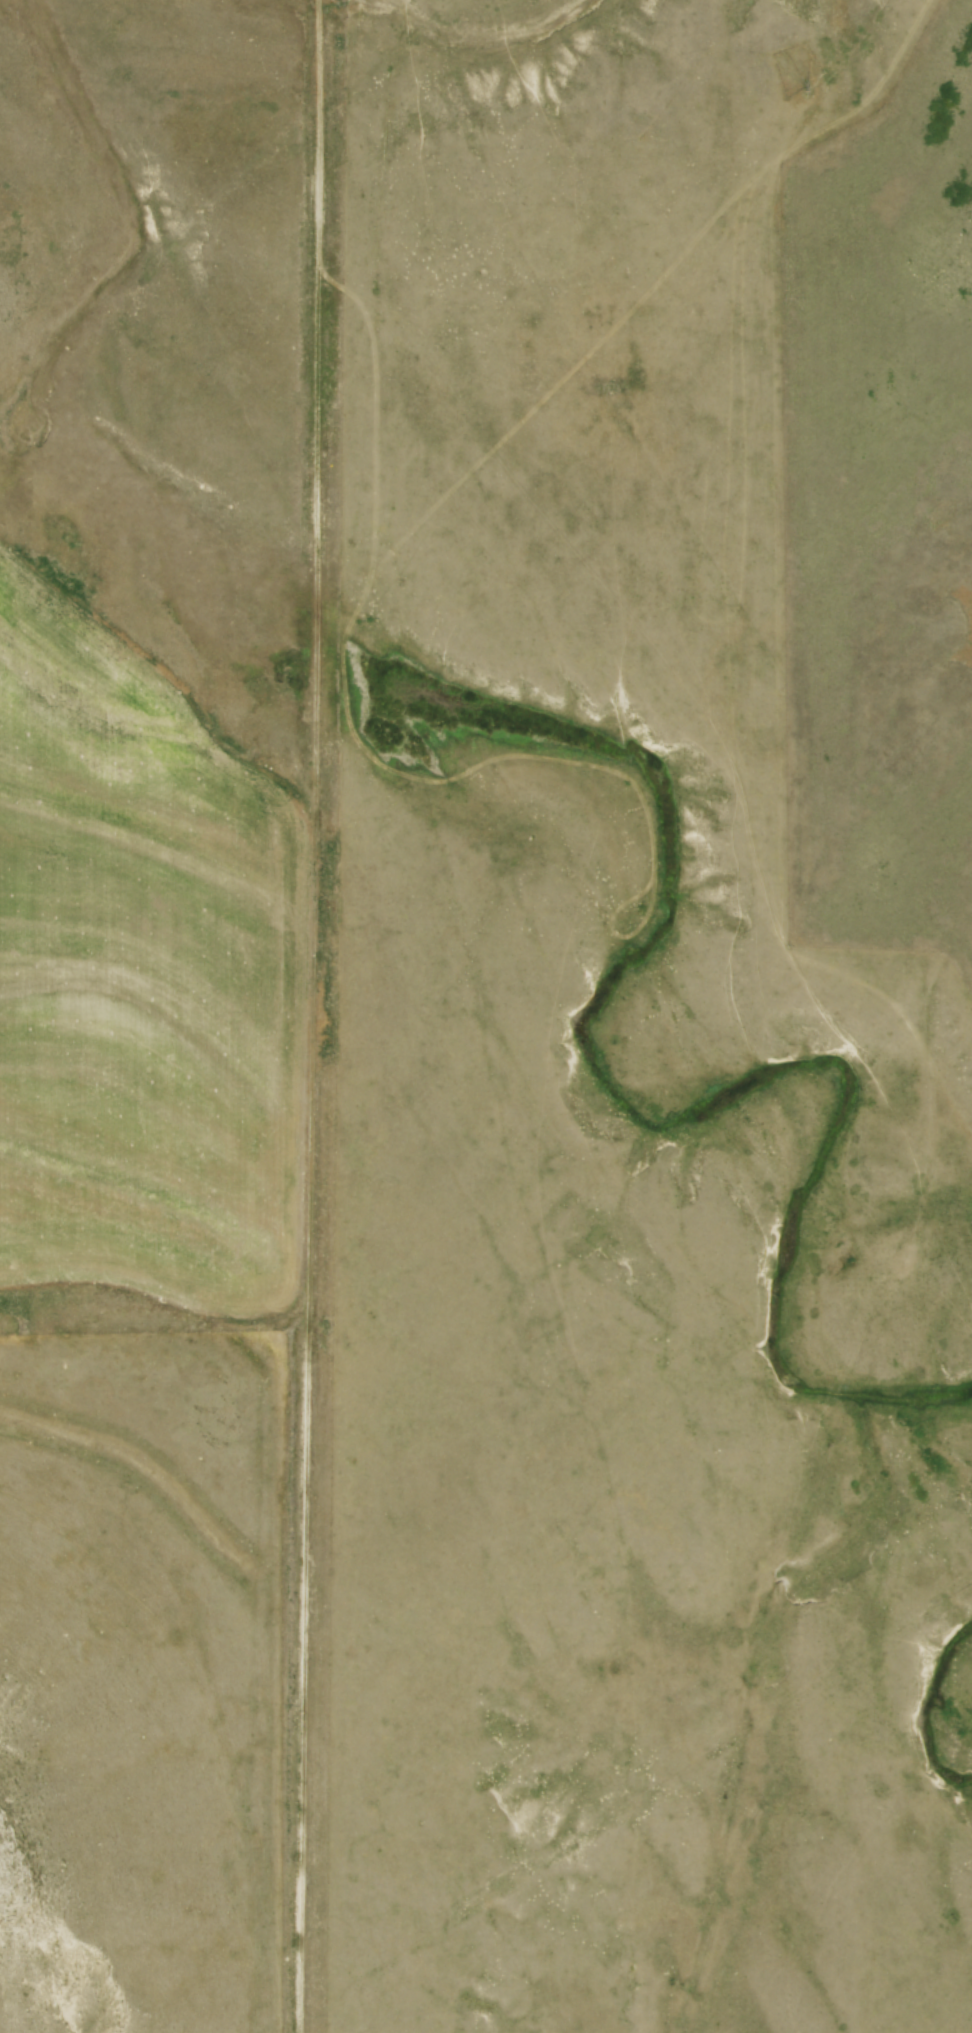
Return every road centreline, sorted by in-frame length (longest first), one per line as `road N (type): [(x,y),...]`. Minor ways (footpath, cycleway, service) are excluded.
road 1 (residential): [(304,2032),(326,0)]

